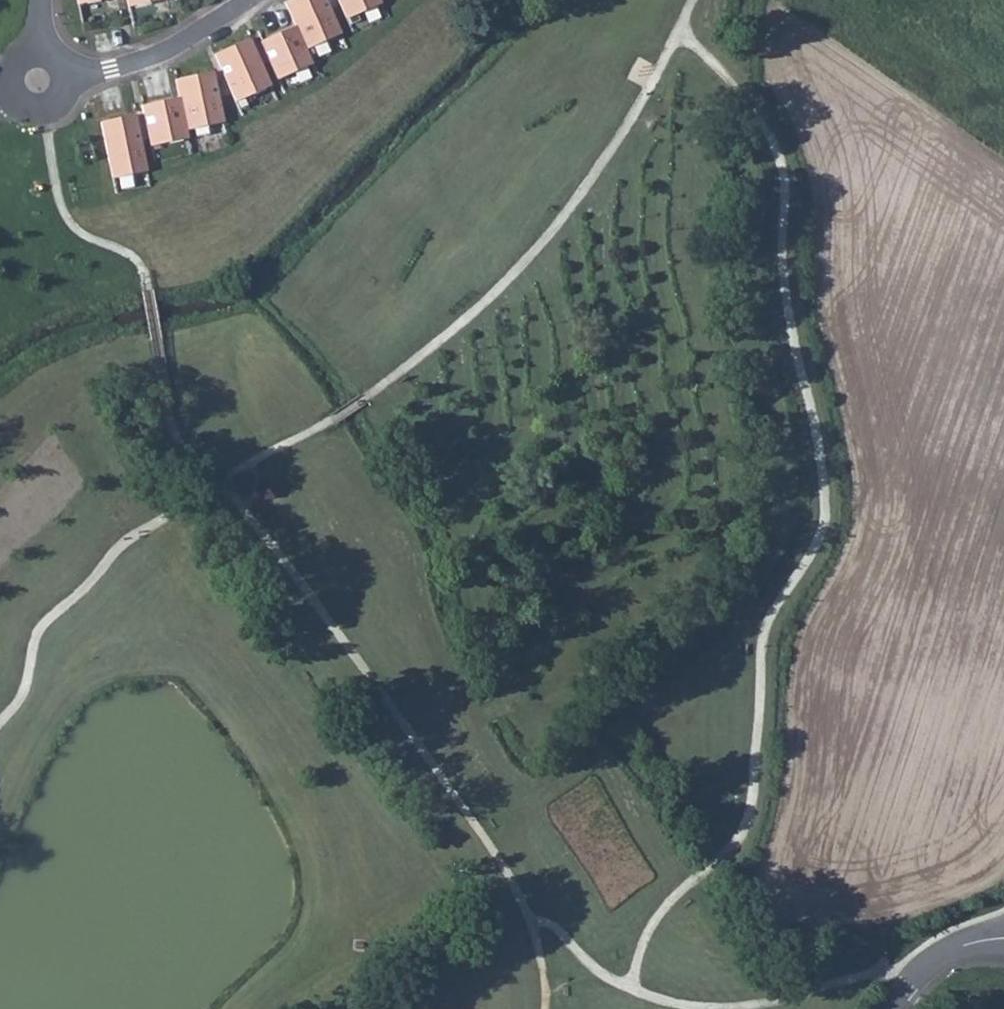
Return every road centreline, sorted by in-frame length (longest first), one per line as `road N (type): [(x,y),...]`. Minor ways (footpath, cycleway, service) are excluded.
road 1 (residential): [(38,0),(38,83),(161,52),(245,0)]
road 2 (residential): [(891,1008),(905,985),(945,953),(1003,938)]

